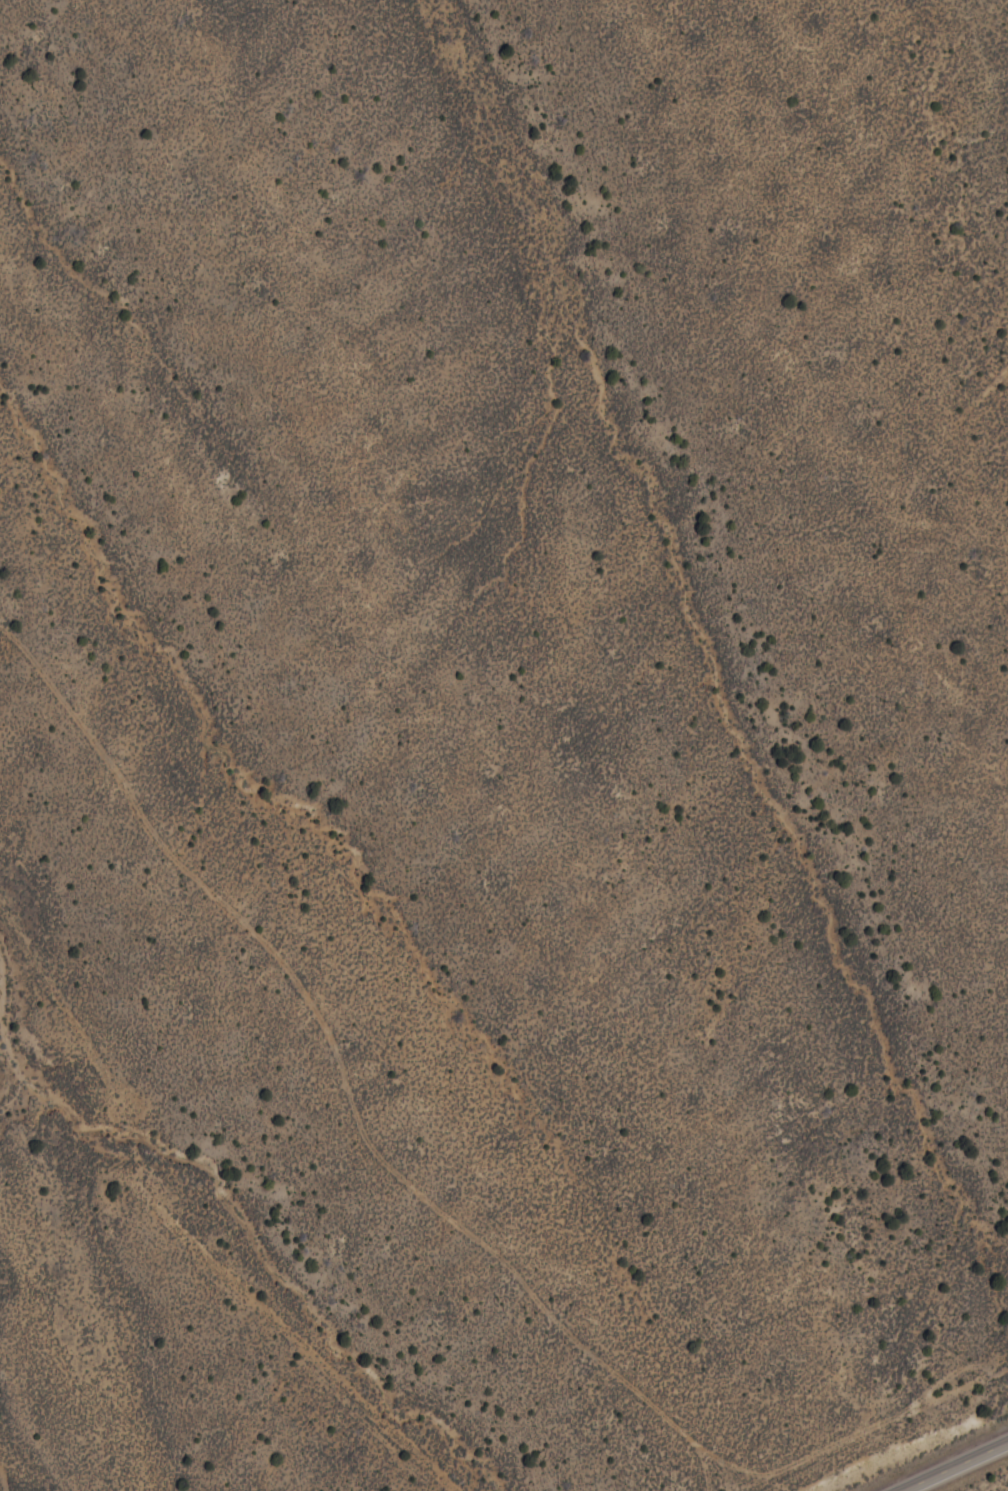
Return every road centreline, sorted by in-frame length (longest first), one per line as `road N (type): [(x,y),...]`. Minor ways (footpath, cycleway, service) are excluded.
road 1 (trunk): [(896,1490),(1007,1440)]

